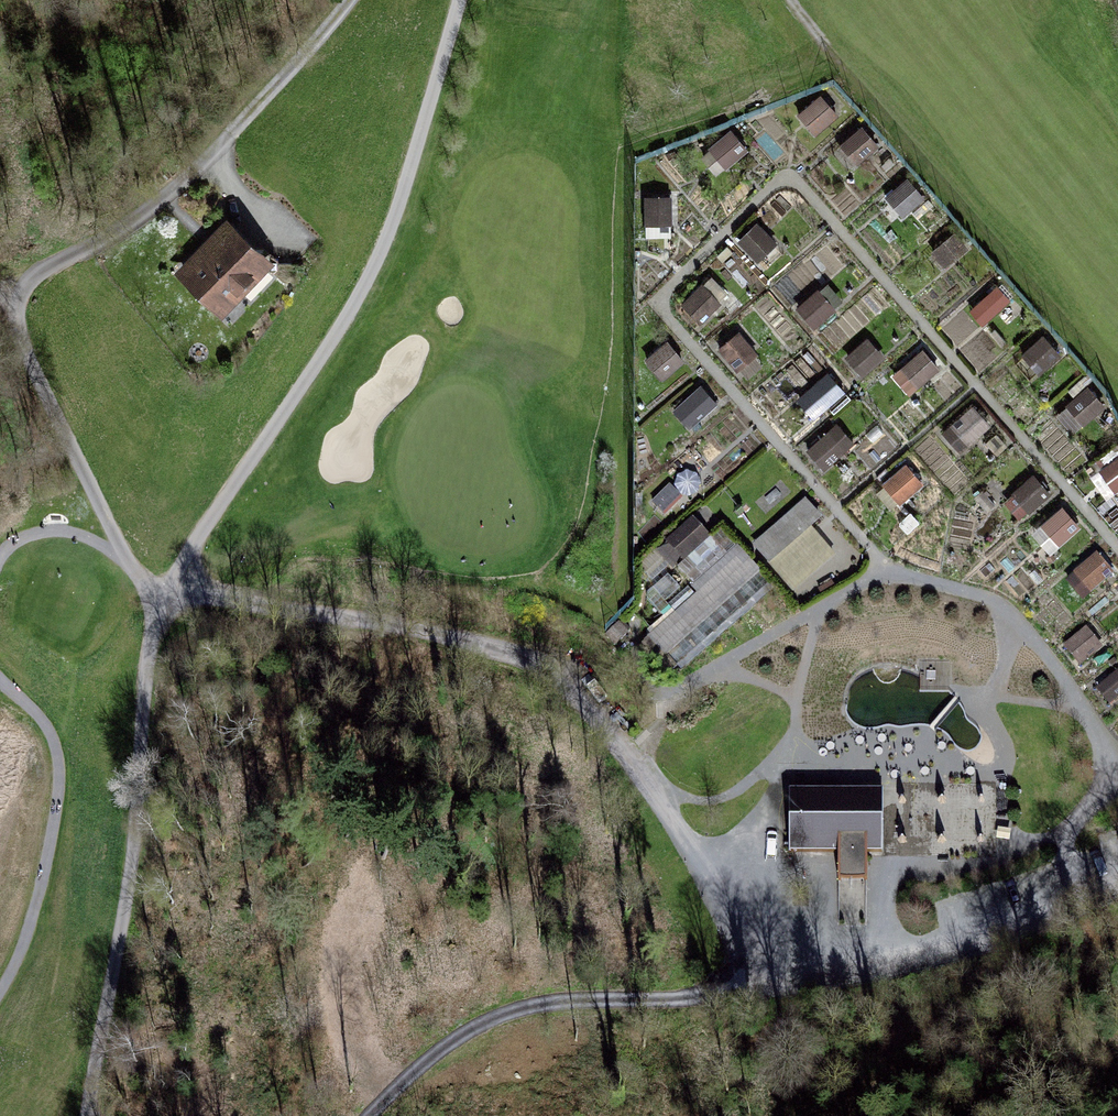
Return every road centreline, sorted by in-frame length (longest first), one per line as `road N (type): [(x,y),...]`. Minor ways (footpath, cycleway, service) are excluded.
road 1 (track): [(354,1115),(467,1032),(512,1009),(693,999),(849,978),(1117,897)]
road 2 (track): [(161,607),(130,566),(17,343),(14,311),(36,276),(138,223),(247,127),(352,0)]
road 3 (track): [(161,607),(344,615),(502,647),(560,678),(660,790),(759,989)]
road 4 (track): [(161,607),(212,514),(367,288),(460,0)]
road 5 (track): [(91,1115),(134,849),(143,671),(161,607)]
road 6 (track): [(0,1000),(64,823),(57,755),(30,706),(0,677)]
road 7 (track): [(660,790),(711,801),(742,788),(793,746),(812,637),(833,603)]
road 8 (track): [(1053,841),(1008,840),(1002,809),(1008,753),(986,704),(1006,662),(1002,611)]
road 9 (track): [(793,746),(824,752),(913,742),(958,695),(986,704)]
road 10 (track): [(0,566),(16,544),(62,540),(107,553),(161,607)]
road 11 (track): [(1065,917),(1053,841),(1113,783)]

